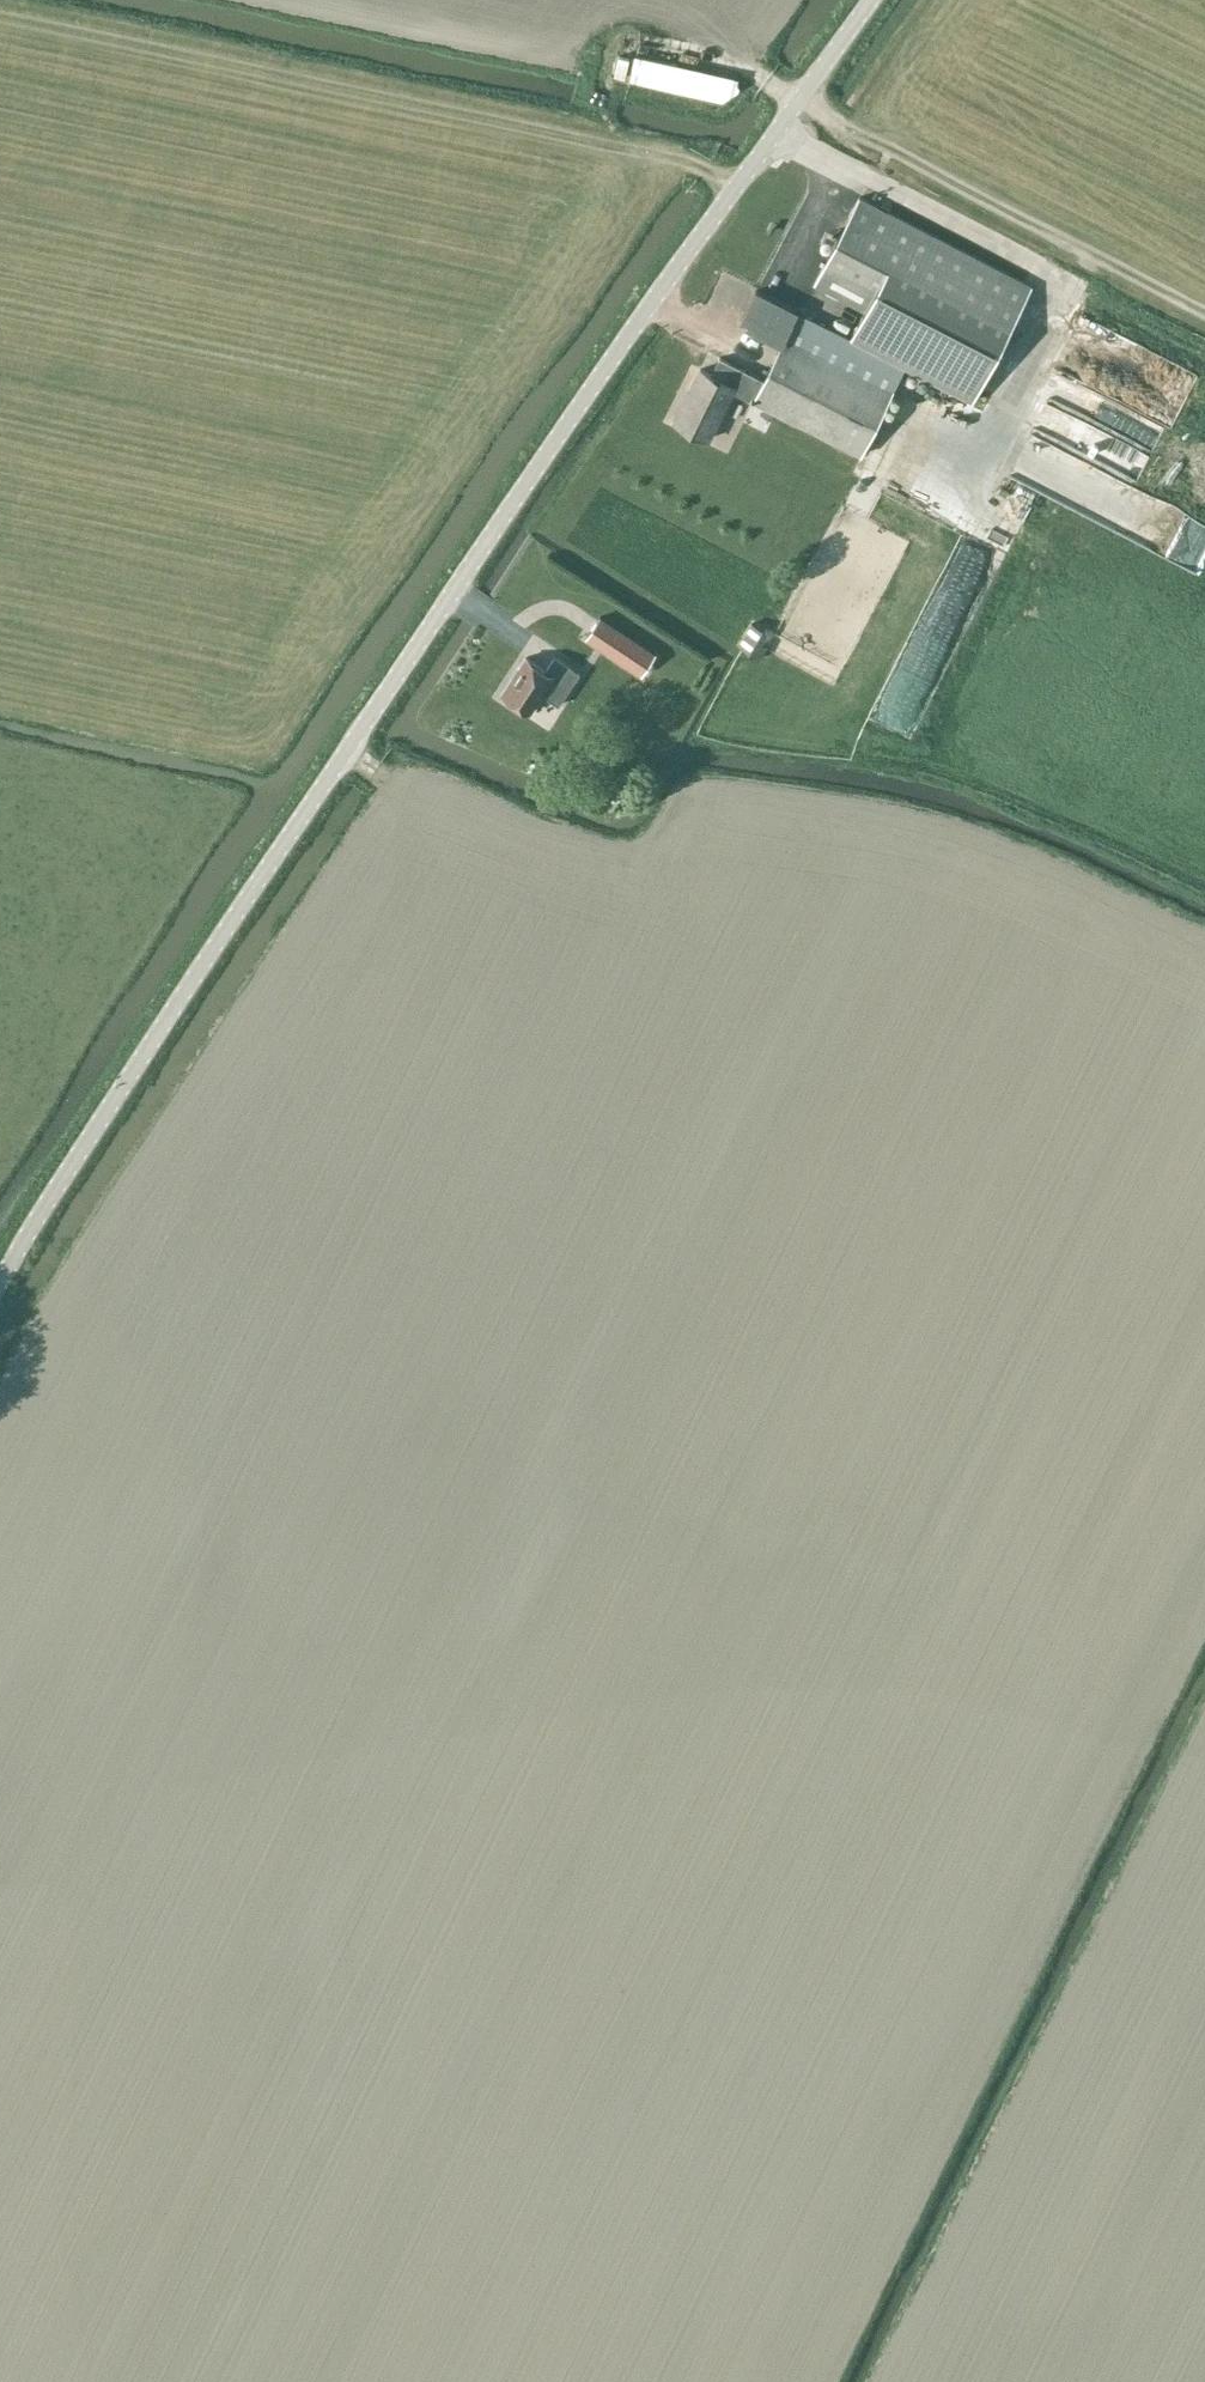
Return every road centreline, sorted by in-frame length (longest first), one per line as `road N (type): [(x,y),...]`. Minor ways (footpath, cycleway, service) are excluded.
road 1 (tertiary): [(869,0),(507,506),(0,1276)]

